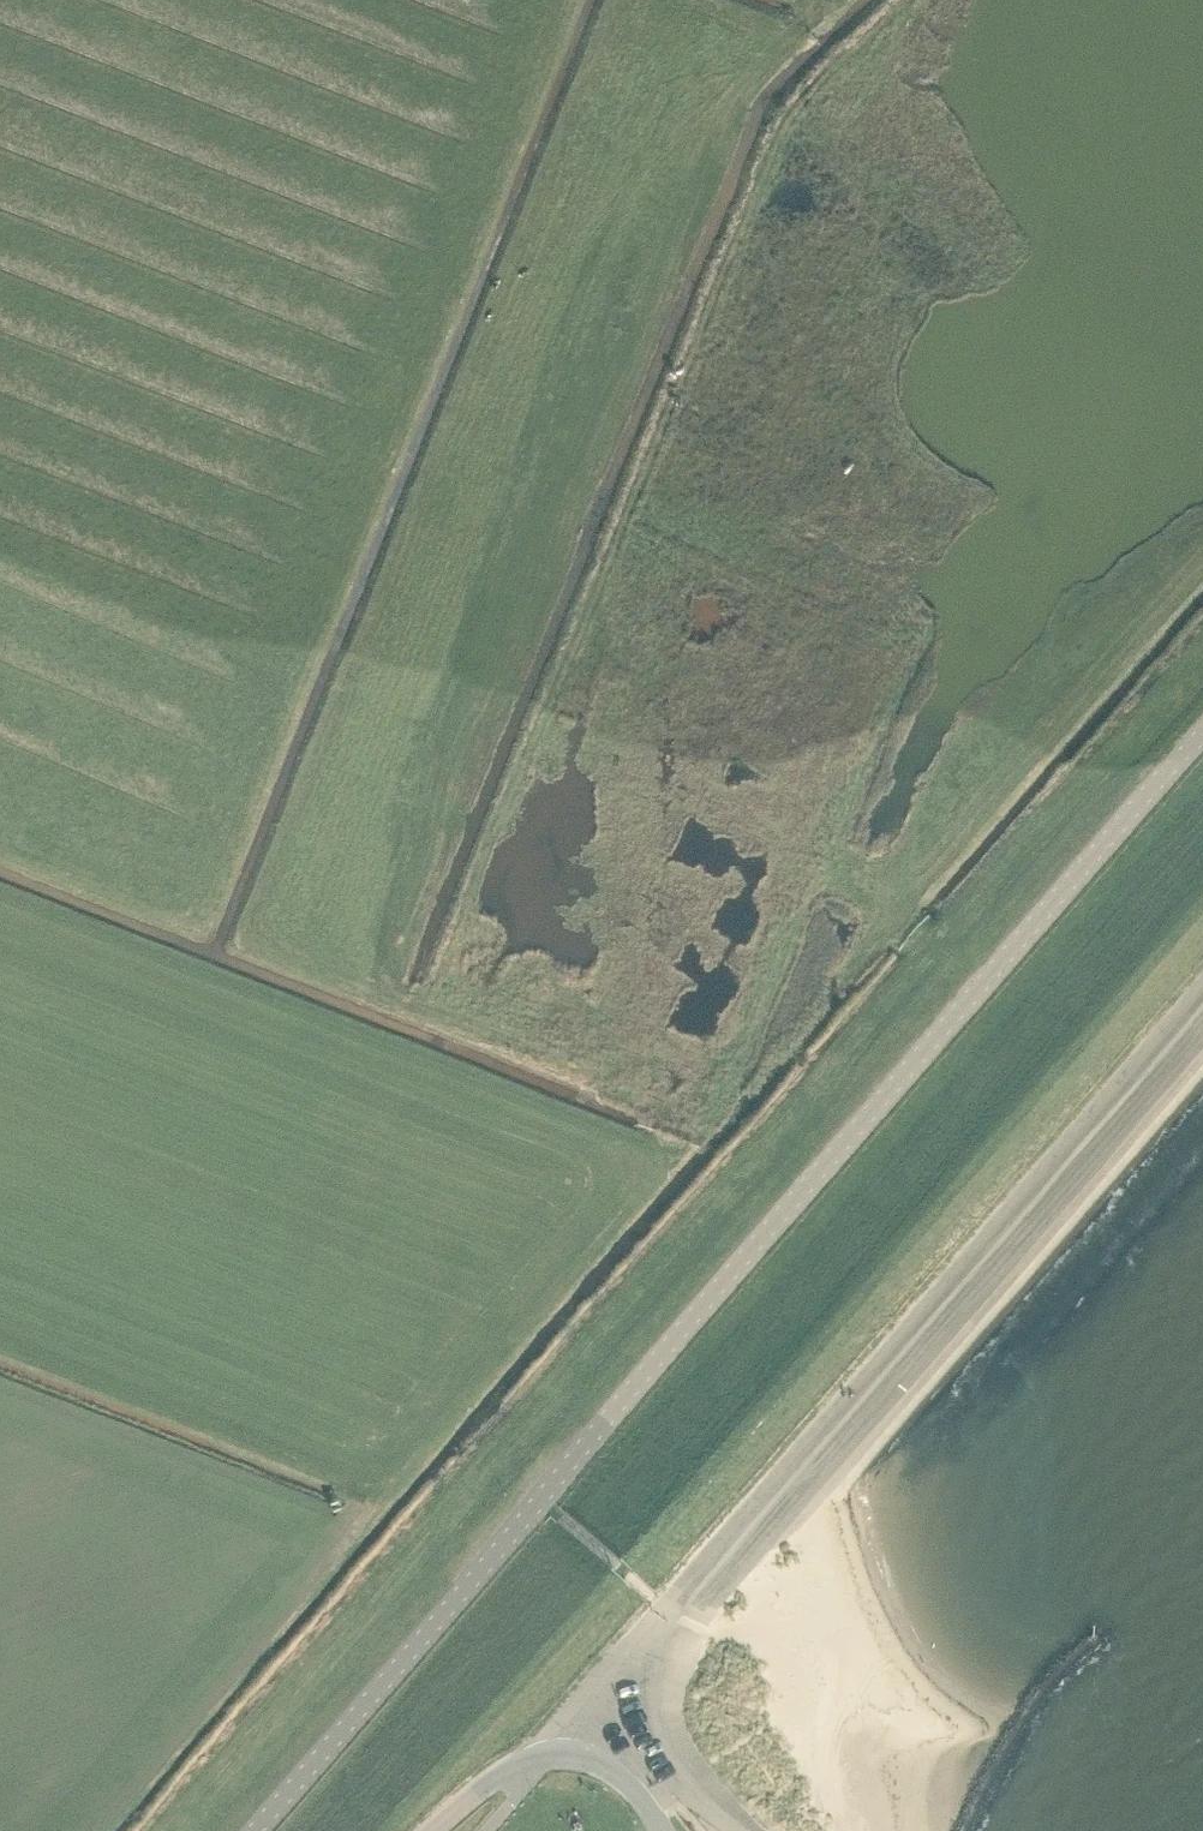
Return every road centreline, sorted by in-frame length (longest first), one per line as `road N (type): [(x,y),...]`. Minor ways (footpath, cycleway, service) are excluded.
road 1 (tertiary): [(255,1830),(1202,734)]

